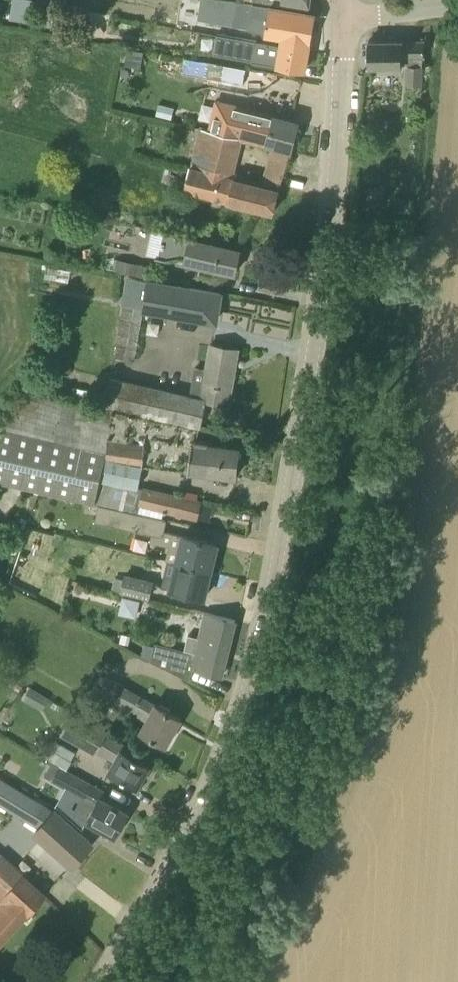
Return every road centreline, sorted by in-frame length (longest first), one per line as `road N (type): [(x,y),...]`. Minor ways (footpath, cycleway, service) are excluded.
road 1 (tertiary): [(105,981),(190,846),(273,628),(305,462),(342,15)]

